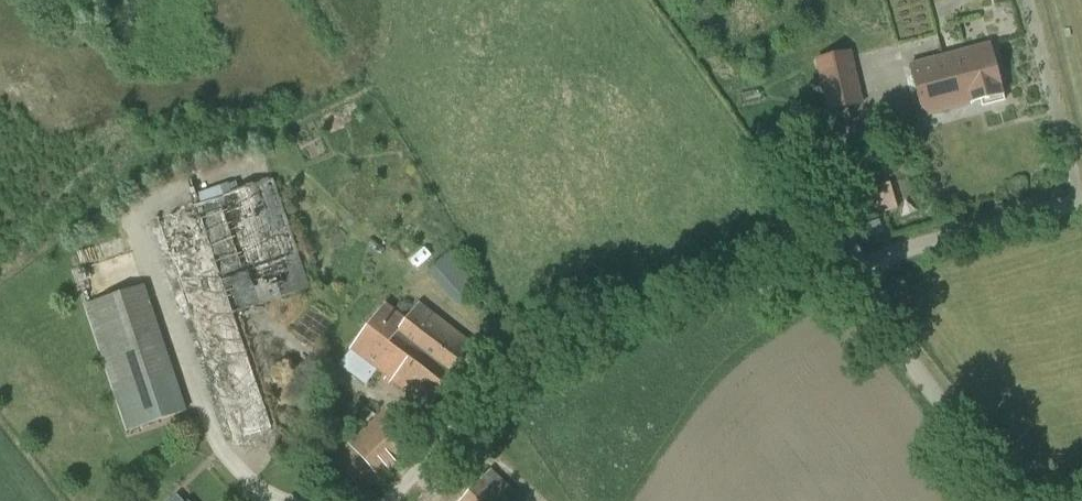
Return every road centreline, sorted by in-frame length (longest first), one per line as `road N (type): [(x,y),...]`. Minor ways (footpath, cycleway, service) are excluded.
road 1 (unclassified): [(849,271),(527,357),(389,500)]
road 2 (unclassified): [(1024,500),(849,271)]
road 3 (unclassified): [(849,271),(1081,206)]

